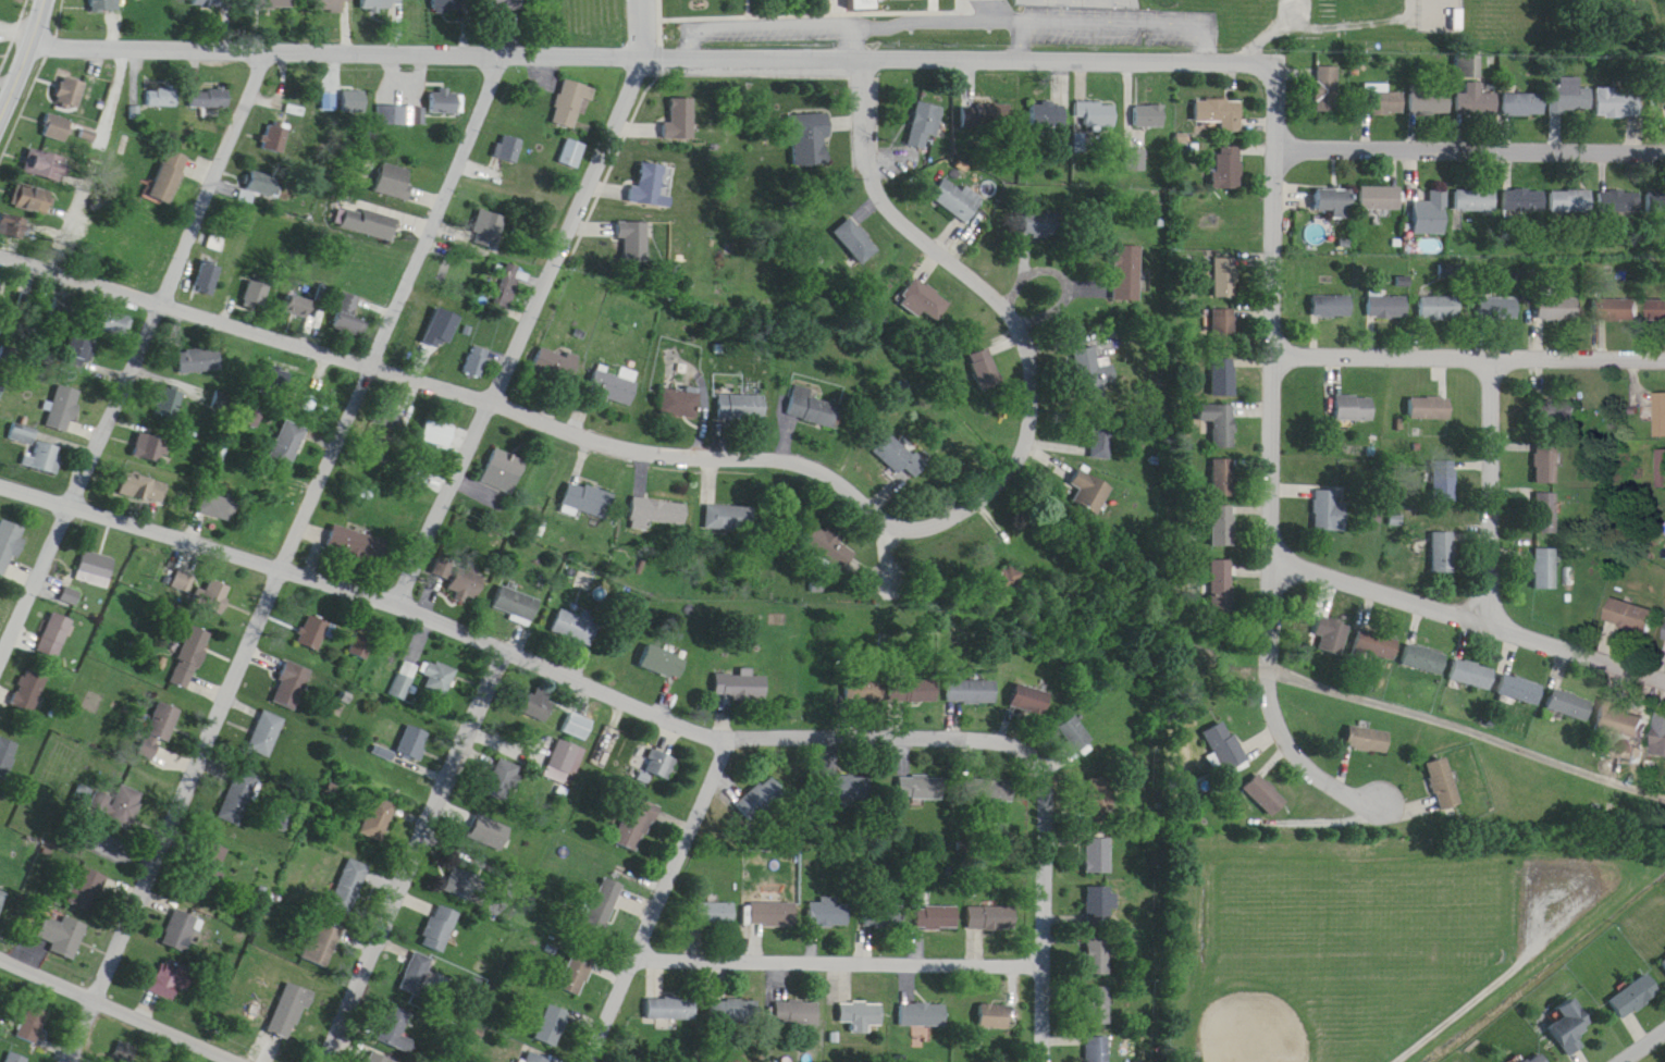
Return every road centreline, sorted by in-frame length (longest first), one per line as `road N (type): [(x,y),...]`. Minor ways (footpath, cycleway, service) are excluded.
road 1 (residential): [(1664,138),(1275,136),(1275,51),(33,32)]
road 2 (residential): [(68,1061),(280,555),(373,357),(501,39)]
road 3 (residential): [(865,45),(871,163),(884,187),(905,215),(1008,291),(1025,326),(1035,372),(1031,429),(998,477),(948,509),(896,516),(819,457),(789,447),(604,432),(491,390)]
road 4 (residential): [(1000,729),(721,728),(396,591),(0,474)]
road 5 (residential): [(1664,662),(1273,548),(1275,136)]
road 6 (residential): [(0,655),(268,35)]
road 7 (residential): [(491,390),(0,234)]
road 8 (residential): [(318,1061),(506,639)]
road 9 (residential): [(1044,952),(633,942)]
road 10 (residential): [(1664,347),(1275,343)]
road 11 (residential): [(491,390),(646,41)]
road 12 (residential): [(582,1061),(721,728)]
road 13 (residential): [(1042,1061),(1046,774),(1031,746),(1000,729)]
road 14 (residential): [(1273,548),(1275,701),(1309,757),(1379,793)]
road 15 (residential): [(257,1061),(0,946)]
road 16 (residential): [(1495,346),(1491,612)]
road 17 (residential): [(396,591),(491,390)]
road 18 (residential): [(1390,1061),(1546,933)]
road 19 (residential): [(1021,312),(1063,308),(1071,274),(1046,252),(1027,255),(1008,291)]

